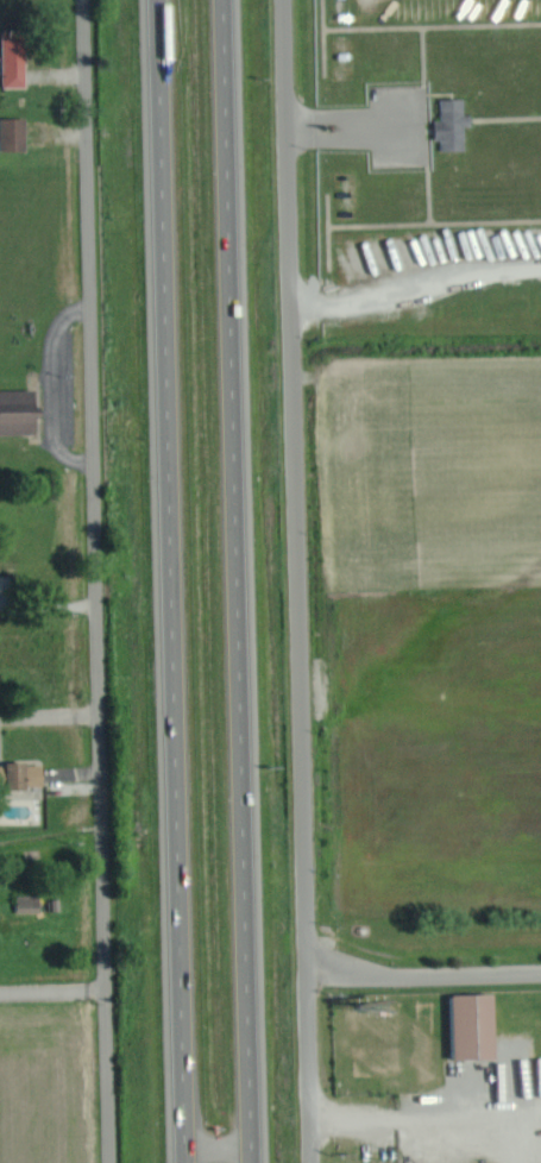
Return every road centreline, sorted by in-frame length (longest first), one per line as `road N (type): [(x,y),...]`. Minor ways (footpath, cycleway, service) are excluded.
road 1 (motorway): [(251,1162),(223,0)]
road 2 (motorway): [(158,0),(186,1162)]
road 3 (residential): [(312,1162),(285,0)]
road 4 (residential): [(112,1162),(86,0)]
road 5 (residential): [(308,974),(540,975)]

